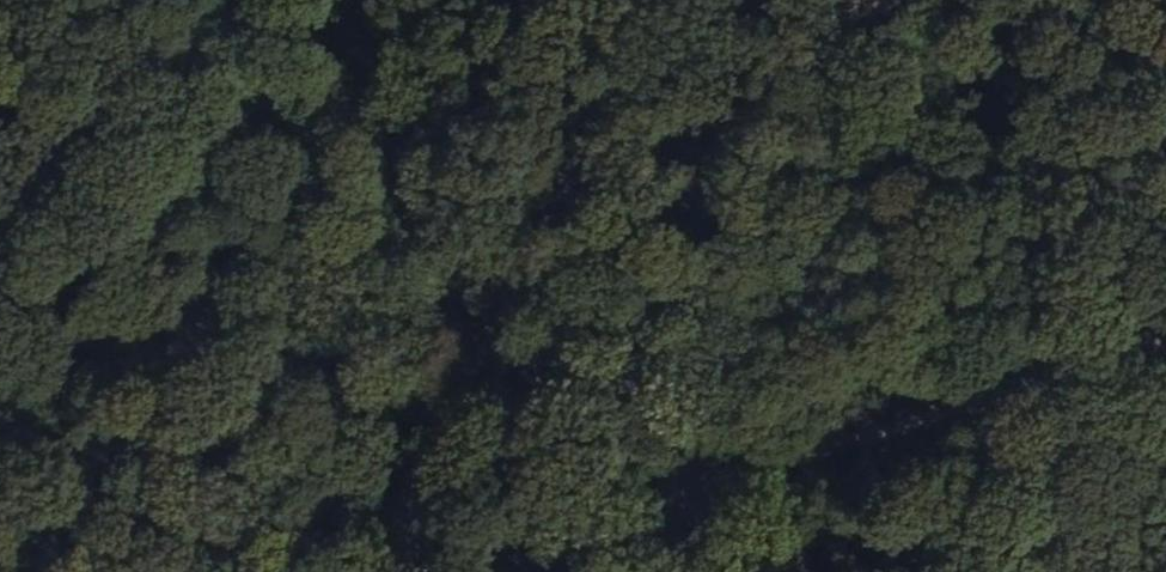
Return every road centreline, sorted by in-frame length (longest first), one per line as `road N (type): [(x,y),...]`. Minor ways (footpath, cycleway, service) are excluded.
road 1 (track): [(706,442),(41,0)]
road 2 (track): [(706,442),(1165,311)]
road 3 (track): [(706,442),(275,571)]
road 4 (track): [(706,442),(785,0)]
road 5 (track): [(875,571),(706,442)]
road 6 (track): [(706,442),(683,571)]

